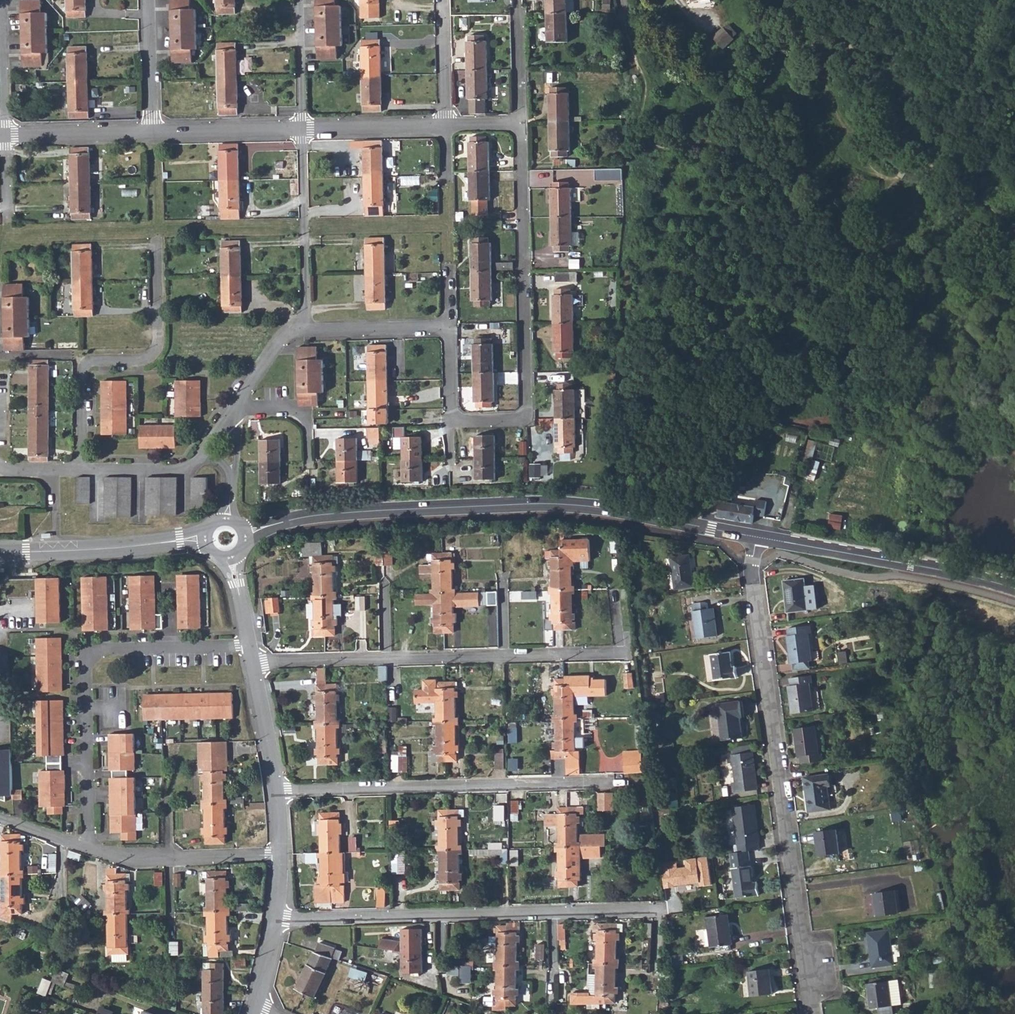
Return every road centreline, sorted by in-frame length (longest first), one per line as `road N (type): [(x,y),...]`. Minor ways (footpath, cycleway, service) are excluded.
road 1 (tertiary): [(242,534),(368,516),(521,508),(748,537)]
road 2 (residential): [(811,1013),(748,537)]
road 3 (residential): [(277,917),(660,911)]
road 4 (residential): [(252,665),(626,655)]
road 5 (residential): [(455,410),(459,420),(518,421),(525,411),(520,125)]
road 6 (residential): [(248,646),(89,657),(88,849)]
road 7 (residential): [(277,792),(608,785)]
road 8 (residential): [(81,470),(83,373),(100,363),(148,362),(160,349),(155,232)]
road 9 (tertiary): [(748,537),(1014,590)]
road 10 (tertiary): [(0,553),(208,540)]
road 11 (residential): [(302,129),(305,315),(293,328)]
road 12 (residential): [(88,849),(125,859),(280,854)]
road 13 (residential): [(293,328),(451,326)]
road 14 (residential): [(152,134),(302,129)]
road 15 (residential): [(5,136),(152,134)]
road 16 (residential): [(302,129),(445,128)]
road 17 (residential): [(2,0),(5,136)]
road 18 (residential): [(152,134),(151,0)]
road 19 (residential): [(252,665),(277,792)]
road 20 (residential): [(300,0),(302,129)]
road 21 (residential): [(445,128),(443,0)]
road 22 (residential): [(81,470),(182,470),(203,455)]
road 23 (residential): [(520,125),(518,0)]

